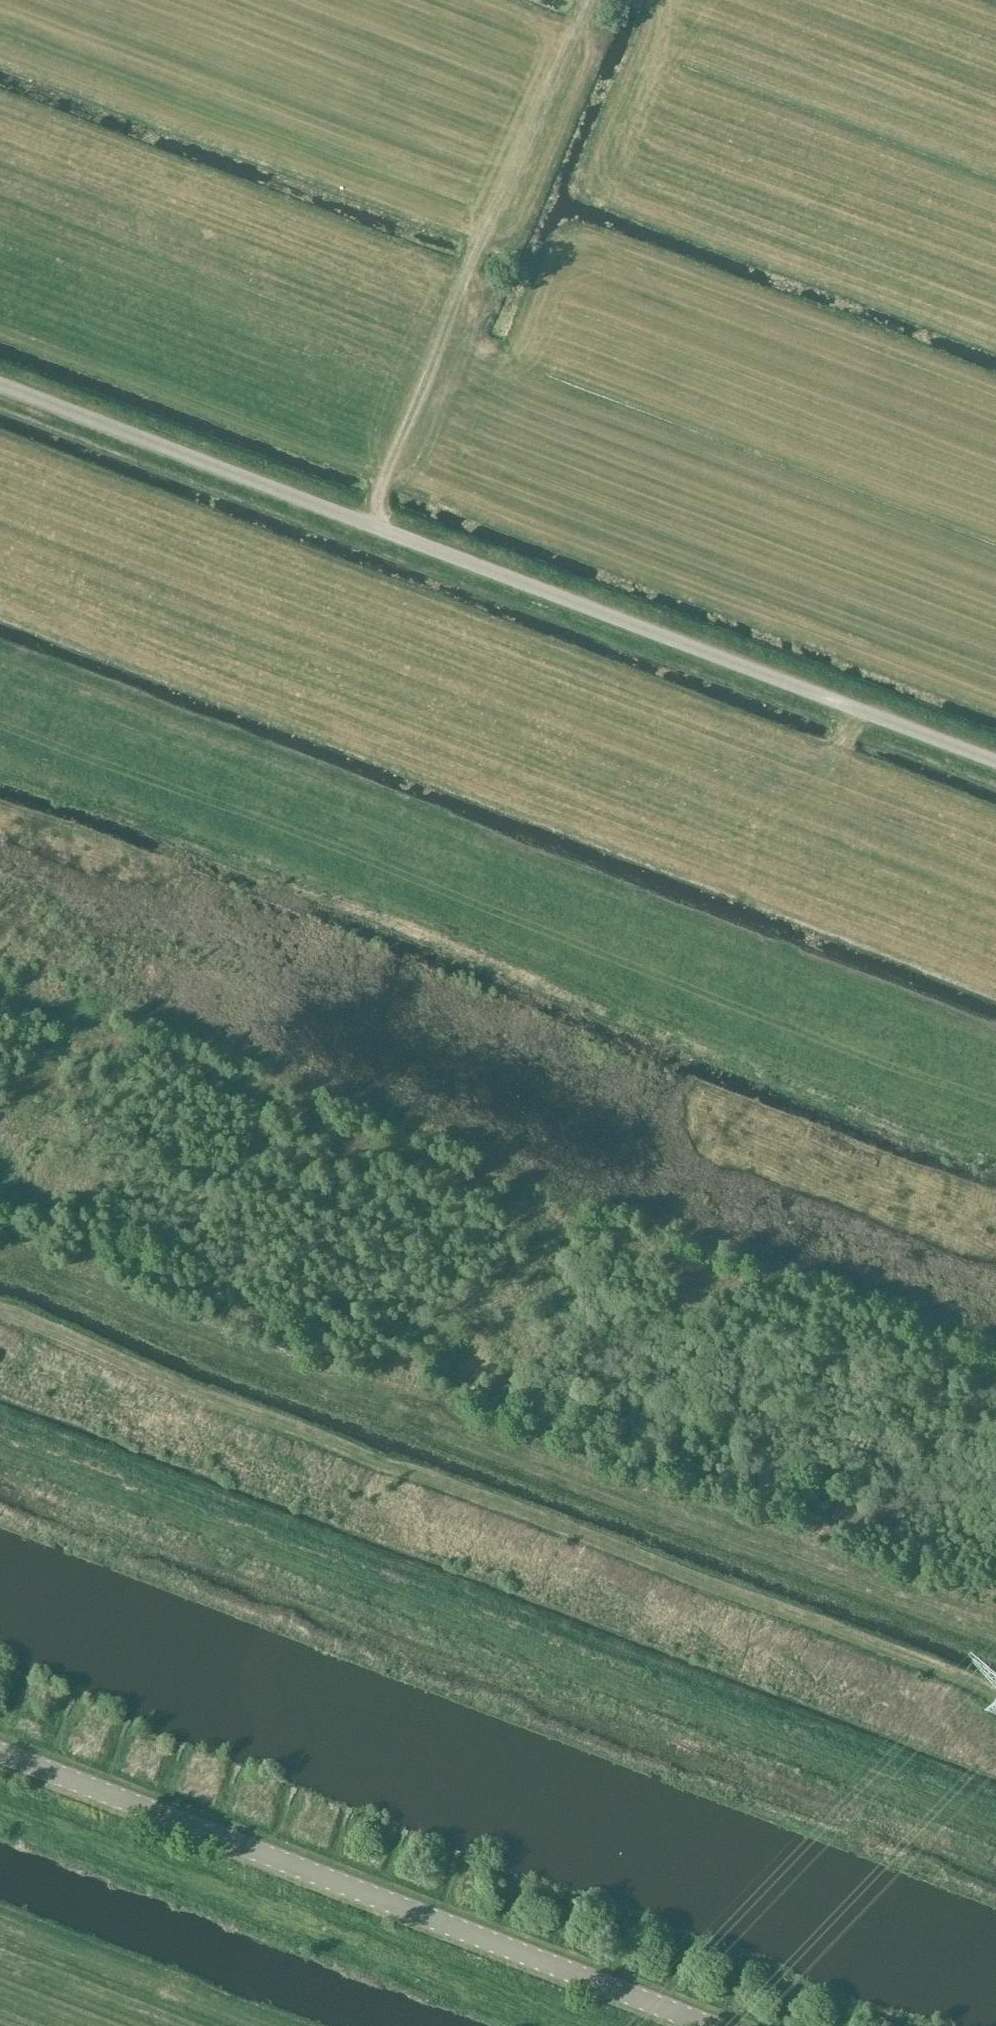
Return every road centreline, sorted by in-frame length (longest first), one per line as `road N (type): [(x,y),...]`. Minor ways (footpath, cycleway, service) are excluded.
road 1 (unclassified): [(995,764),(0,389)]
road 2 (tertiary): [(716,2025),(0,1751)]

